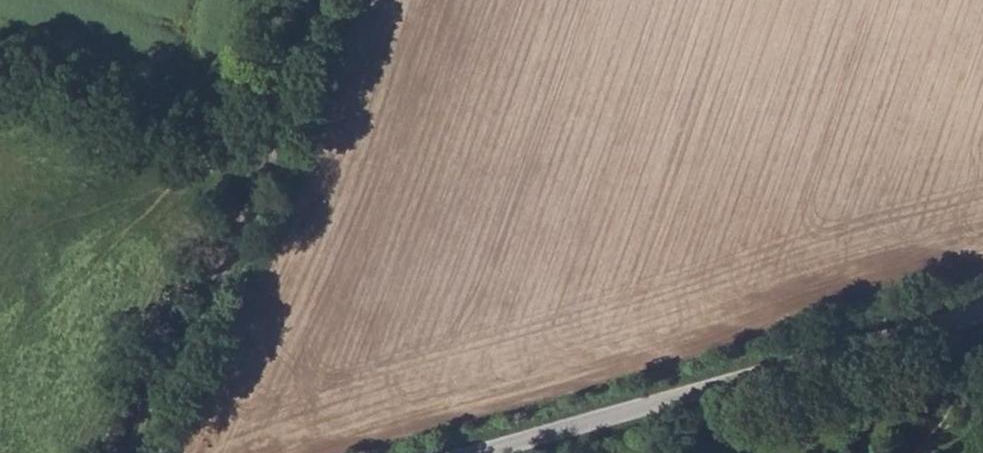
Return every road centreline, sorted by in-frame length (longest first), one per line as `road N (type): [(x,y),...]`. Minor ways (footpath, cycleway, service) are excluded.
road 1 (unclassified): [(482,452),(982,313)]
road 2 (track): [(134,452),(237,246),(319,0)]

